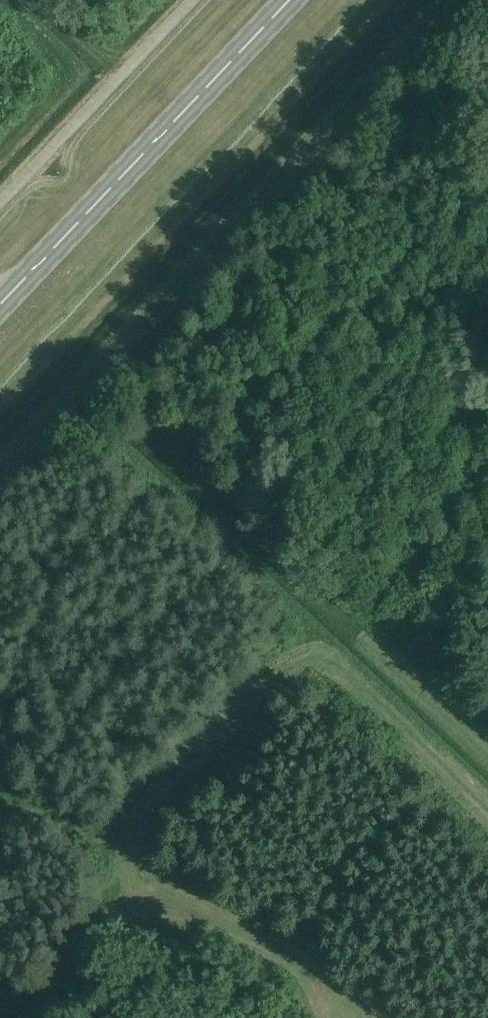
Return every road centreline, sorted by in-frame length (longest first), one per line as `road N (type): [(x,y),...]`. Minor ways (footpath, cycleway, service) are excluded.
road 1 (secondary): [(0,306),(290,0)]

